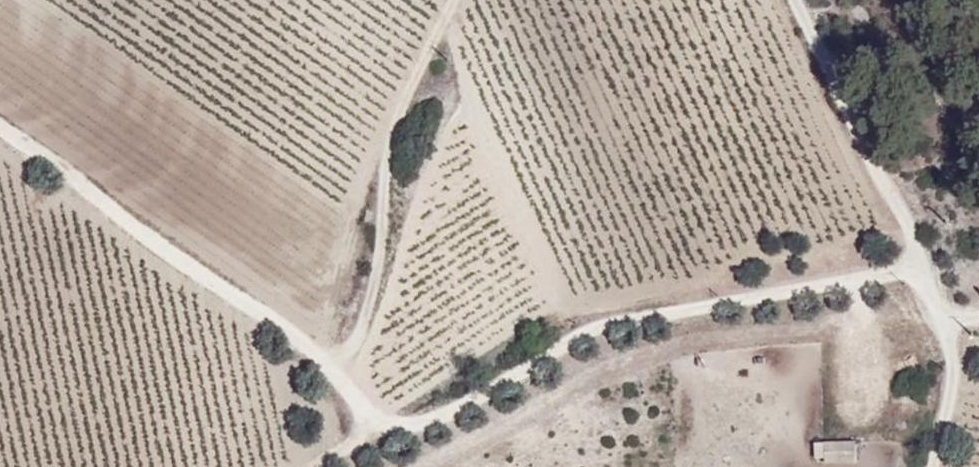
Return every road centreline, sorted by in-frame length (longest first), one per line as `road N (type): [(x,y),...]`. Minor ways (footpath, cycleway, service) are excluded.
road 1 (track): [(926,272),(604,326),(491,392),(390,433),(361,423),(321,360),(281,328),(0,126)]
road 2 (track): [(321,360),(355,335),(375,286),(379,185),(395,127),(455,0)]
road 3 (track): [(803,0),(960,341)]
road 4 (track): [(960,341),(938,466)]

